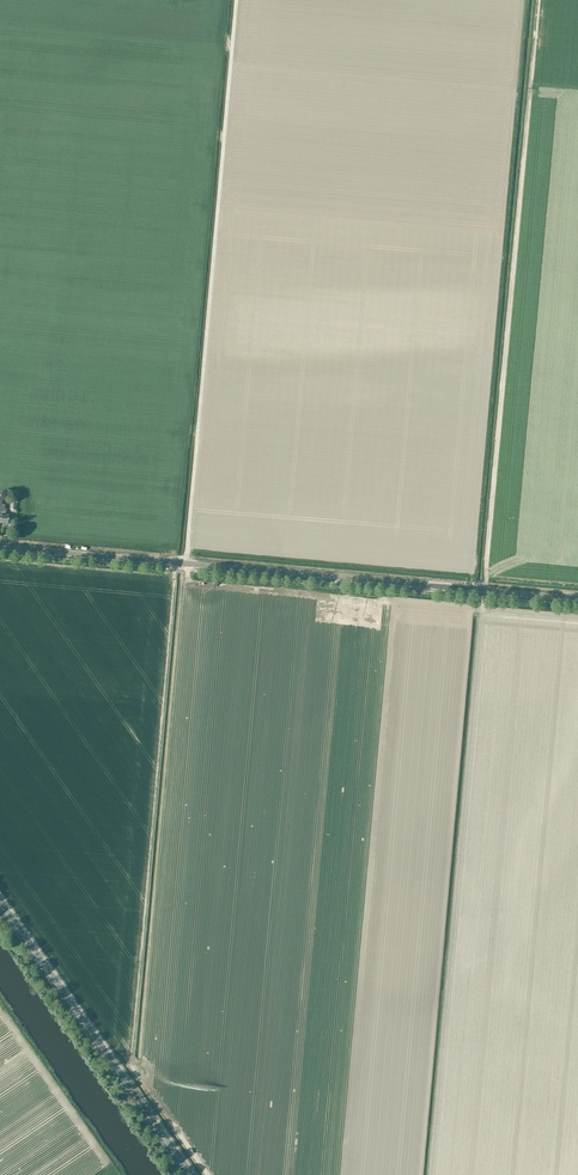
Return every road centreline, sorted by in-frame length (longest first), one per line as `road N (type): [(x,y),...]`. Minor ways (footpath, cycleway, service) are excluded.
road 1 (unclassified): [(577,600),(0,547)]
road 2 (primary): [(189,1174),(0,905)]

